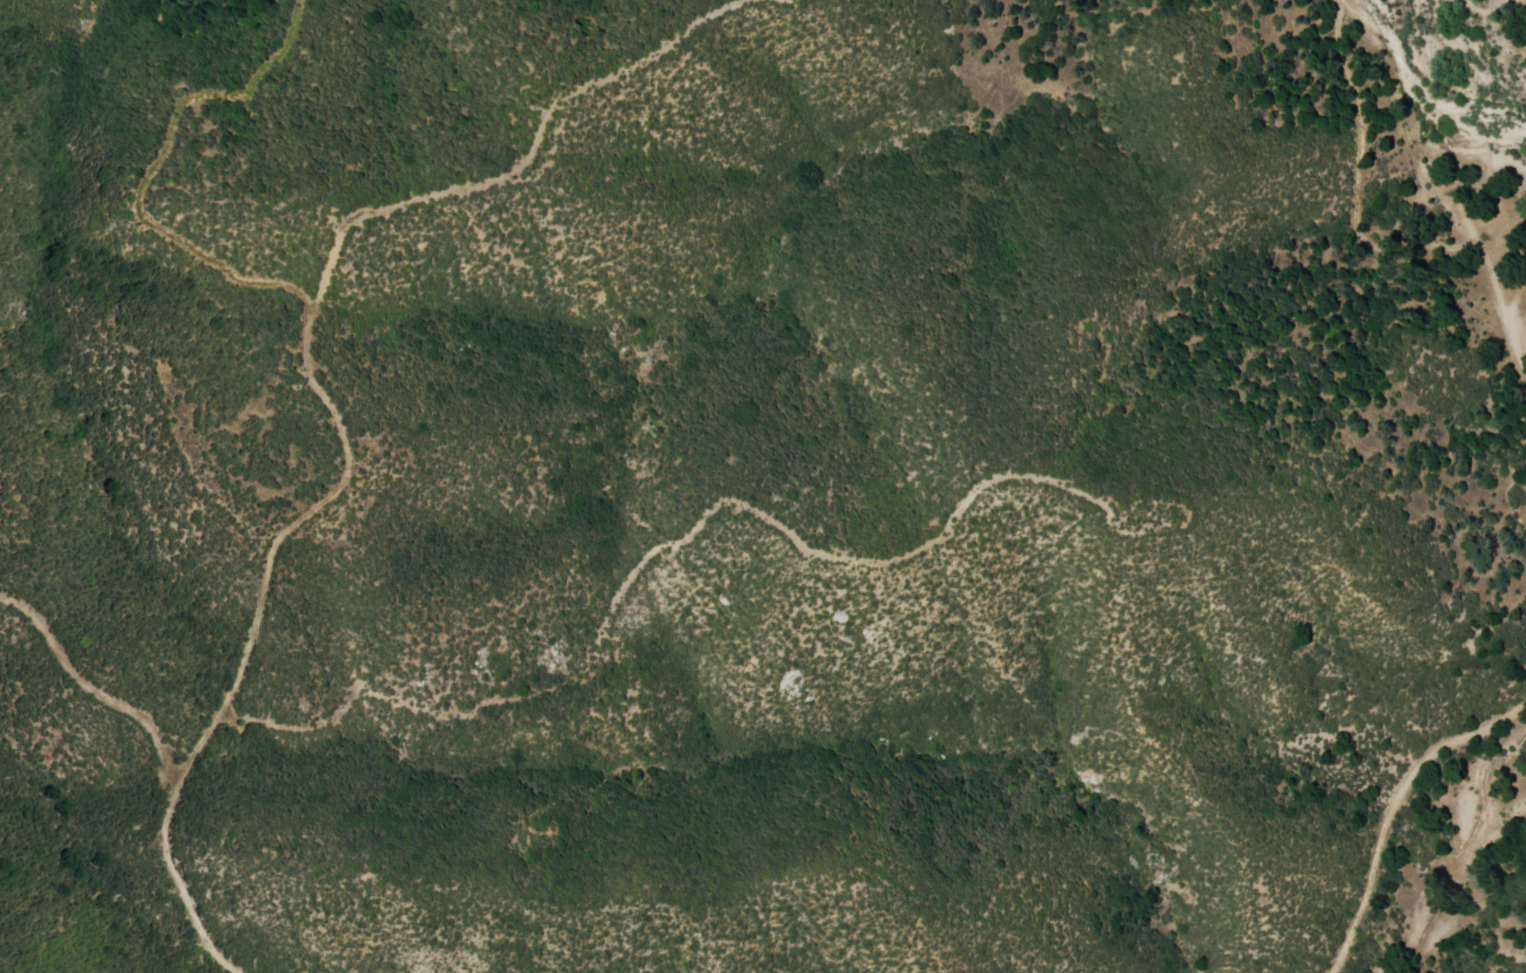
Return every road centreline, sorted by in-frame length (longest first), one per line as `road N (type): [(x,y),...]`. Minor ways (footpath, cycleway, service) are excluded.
road 1 (track): [(1332,972),(1358,927),(1385,829),(1430,759),(1525,708)]

